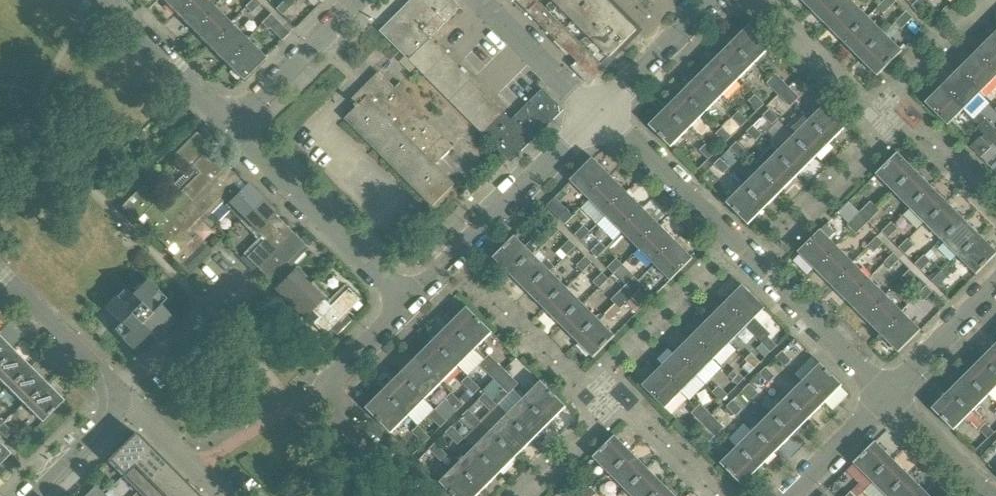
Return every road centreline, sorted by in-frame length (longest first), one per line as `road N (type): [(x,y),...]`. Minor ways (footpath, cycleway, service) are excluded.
road 1 (residential): [(885,395),(597,115)]
road 2 (residential): [(409,303),(597,115)]
road 3 (residential): [(419,495),(338,415),(332,388),(409,303)]
road 4 (residential): [(409,303),(230,123)]
road 5 (residential): [(230,123),(354,0)]
road 6 (residential): [(230,123),(106,0)]
road 7 (residential): [(113,397),(109,383),(0,276)]
road 8 (residential): [(597,115),(479,0)]
road 9 (residential): [(597,115),(709,0)]
road 10 (residential): [(885,395),(995,287)]
road 11 (residential): [(221,495),(134,408),(113,397)]
road 12 (residential): [(987,495),(885,395)]
road 13 (residential): [(787,495),(885,395)]
road 14 (residential): [(28,495),(110,413),(113,397)]

